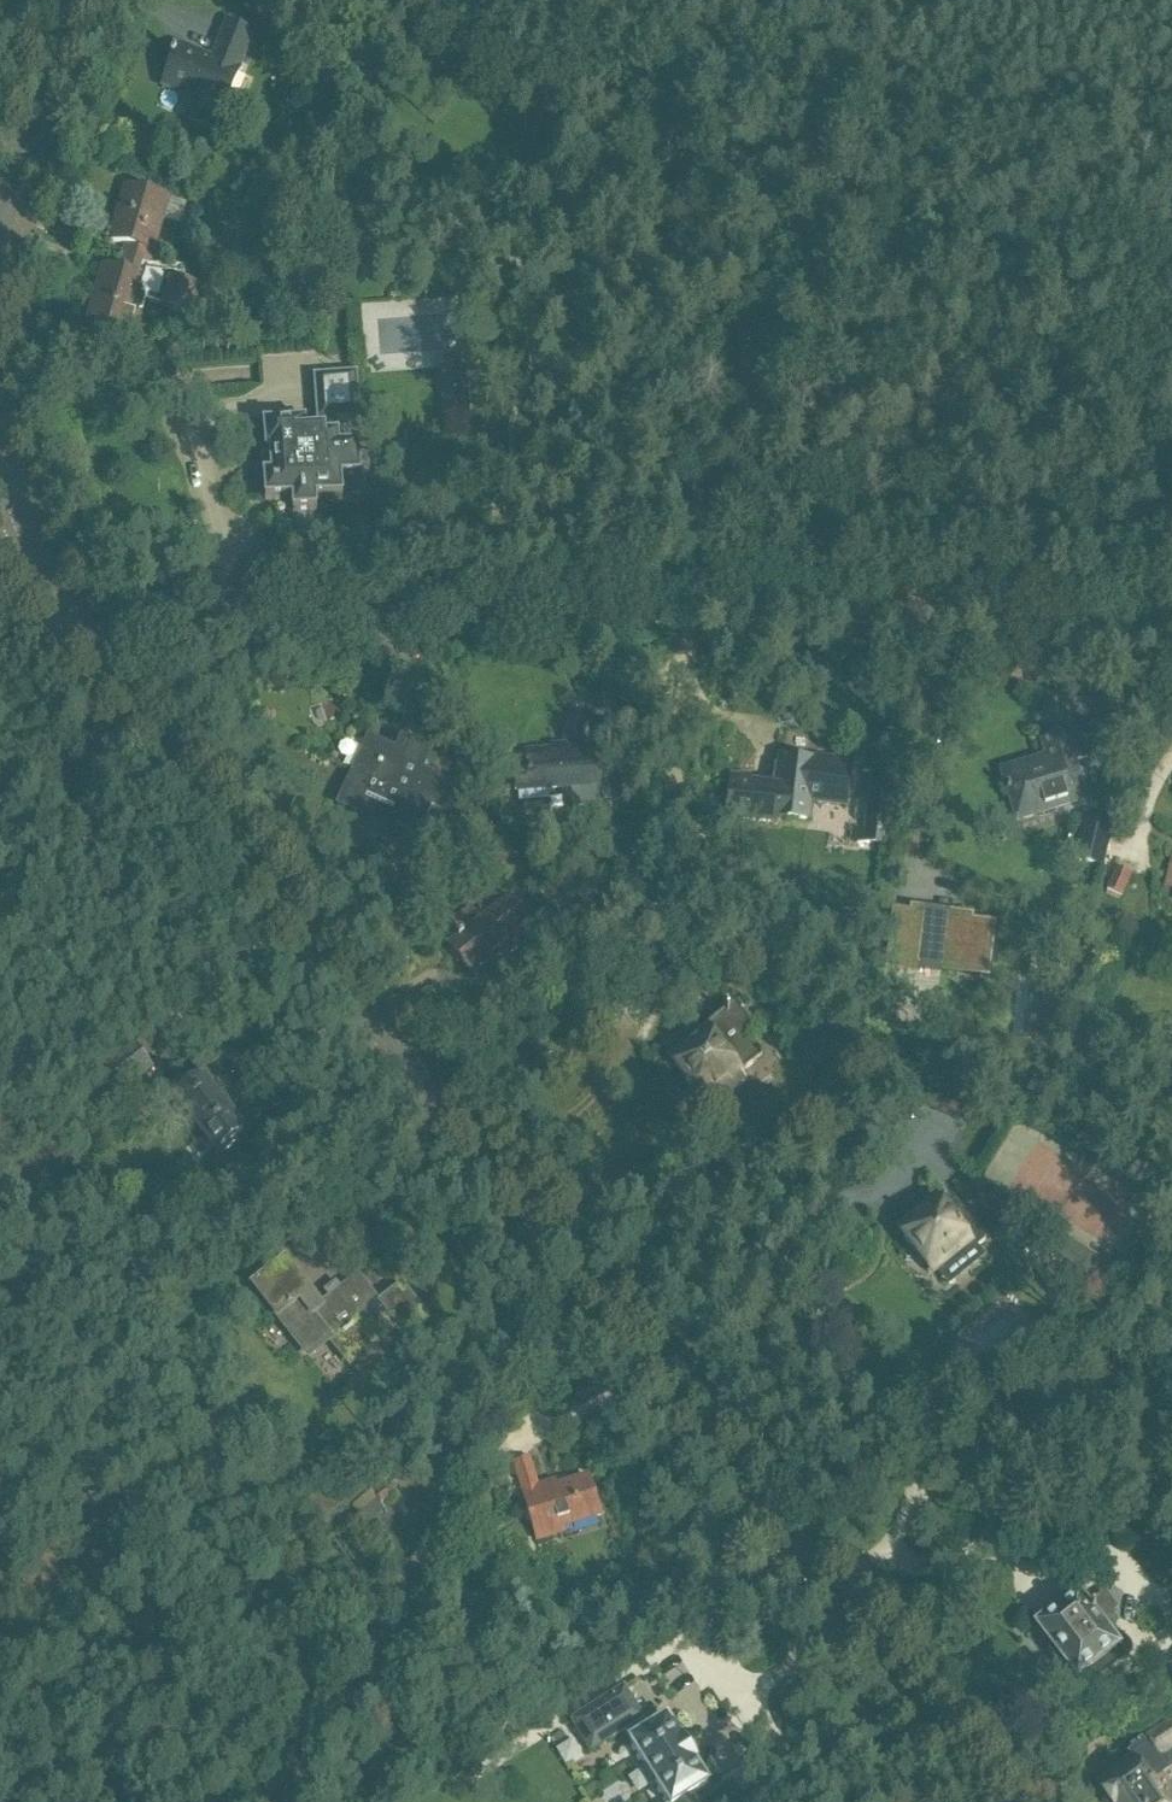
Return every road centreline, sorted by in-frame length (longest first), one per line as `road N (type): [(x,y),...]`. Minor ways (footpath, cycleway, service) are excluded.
road 1 (tertiary): [(967,1801),(824,1602),(65,622)]
road 2 (unclassified): [(1171,627),(967,589),(656,594),(65,622)]
road 3 (tertiary): [(0,210),(79,0)]

